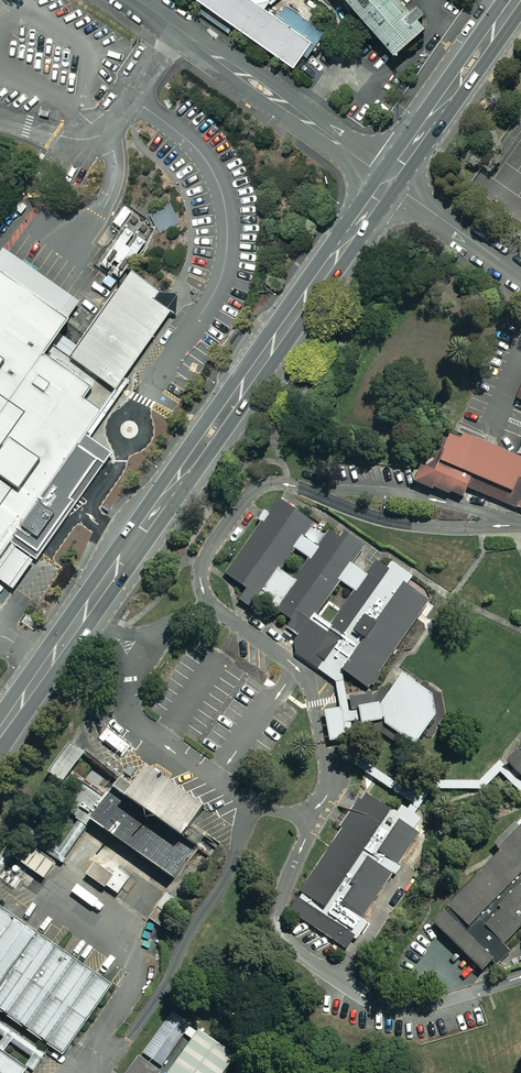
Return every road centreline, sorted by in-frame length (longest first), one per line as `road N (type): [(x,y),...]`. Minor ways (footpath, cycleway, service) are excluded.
road 1 (secondary): [(388,181),(0,732)]
road 2 (residential): [(136,0),(388,181)]
road 3 (secondary): [(515,0),(388,181)]
road 4 (residential): [(388,181),(520,275)]

